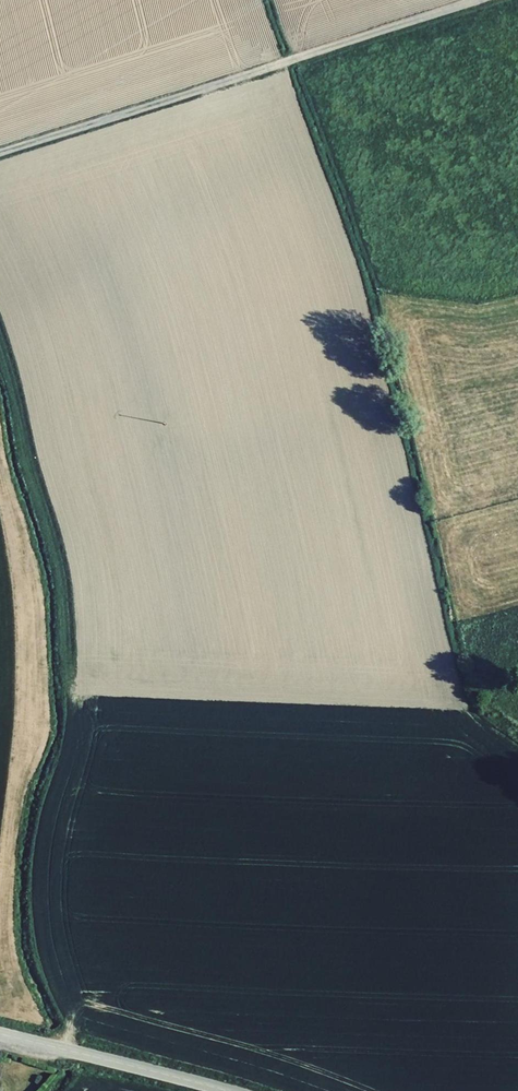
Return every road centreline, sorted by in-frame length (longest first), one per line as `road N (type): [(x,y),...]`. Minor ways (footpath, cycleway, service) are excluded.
road 1 (track): [(0,151),(477,0)]
road 2 (tertiary): [(0,1034),(228,1090)]

